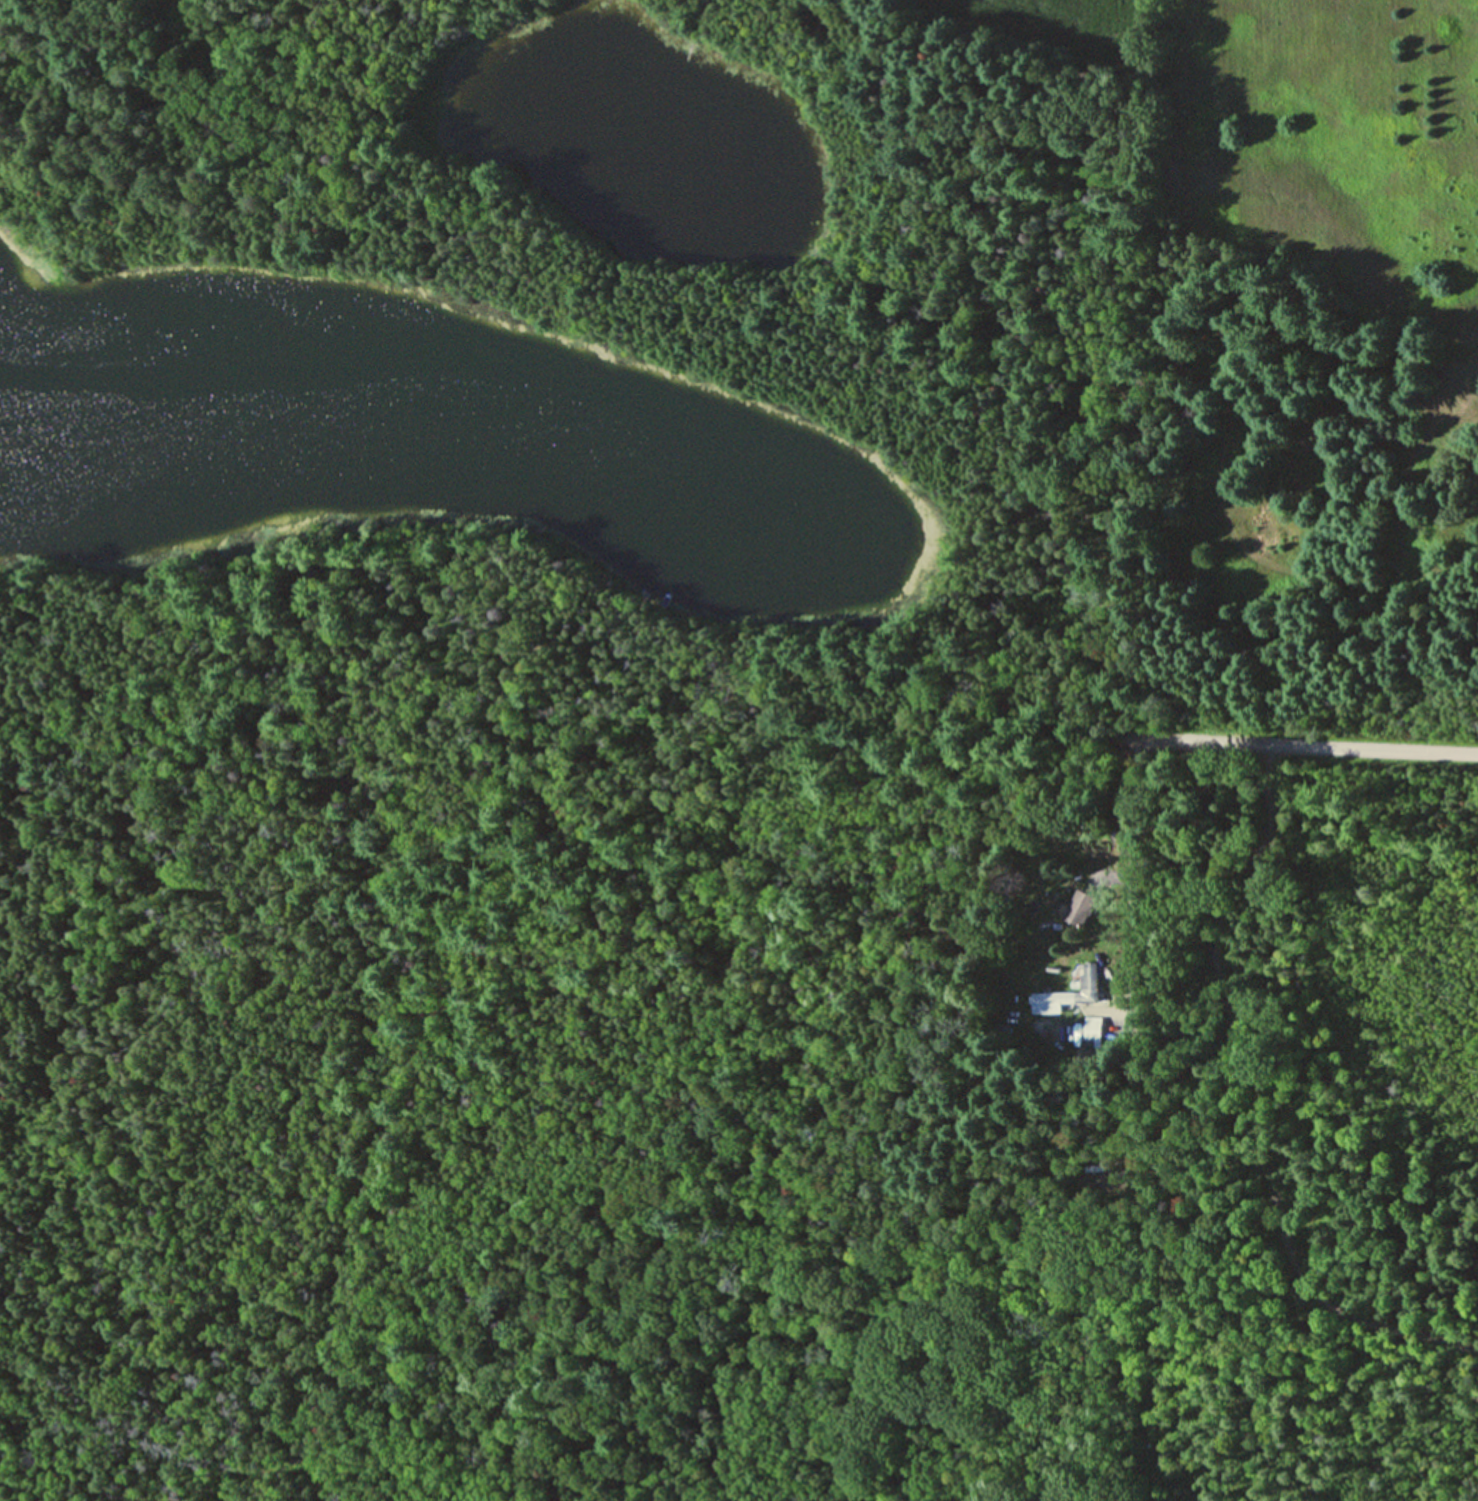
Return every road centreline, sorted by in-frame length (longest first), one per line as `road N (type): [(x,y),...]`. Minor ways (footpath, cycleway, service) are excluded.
road 1 (residential): [(1477,753),(1132,738)]

